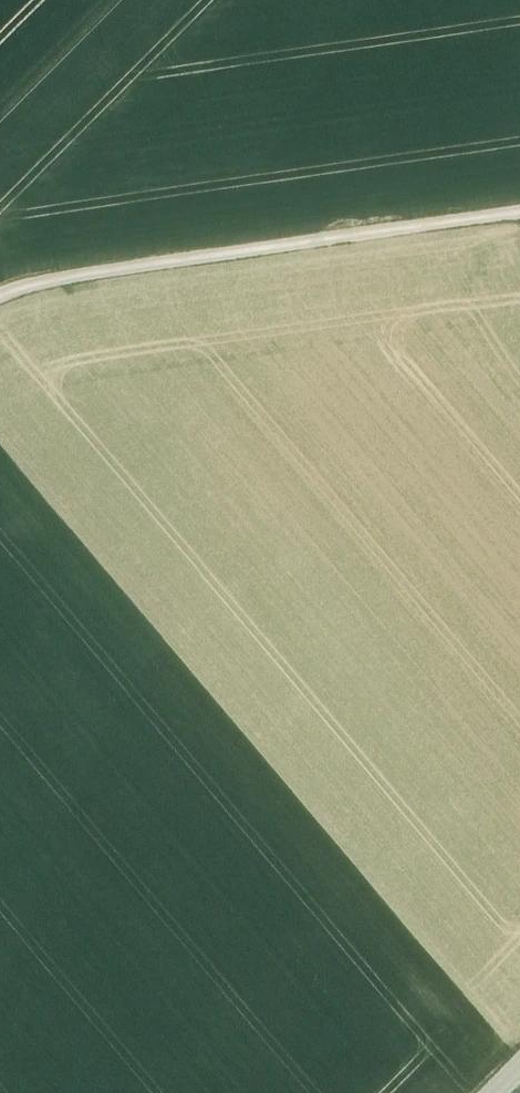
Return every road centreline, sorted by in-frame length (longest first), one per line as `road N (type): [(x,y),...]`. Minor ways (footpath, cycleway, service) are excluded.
road 1 (track): [(519,209),(0,292)]

